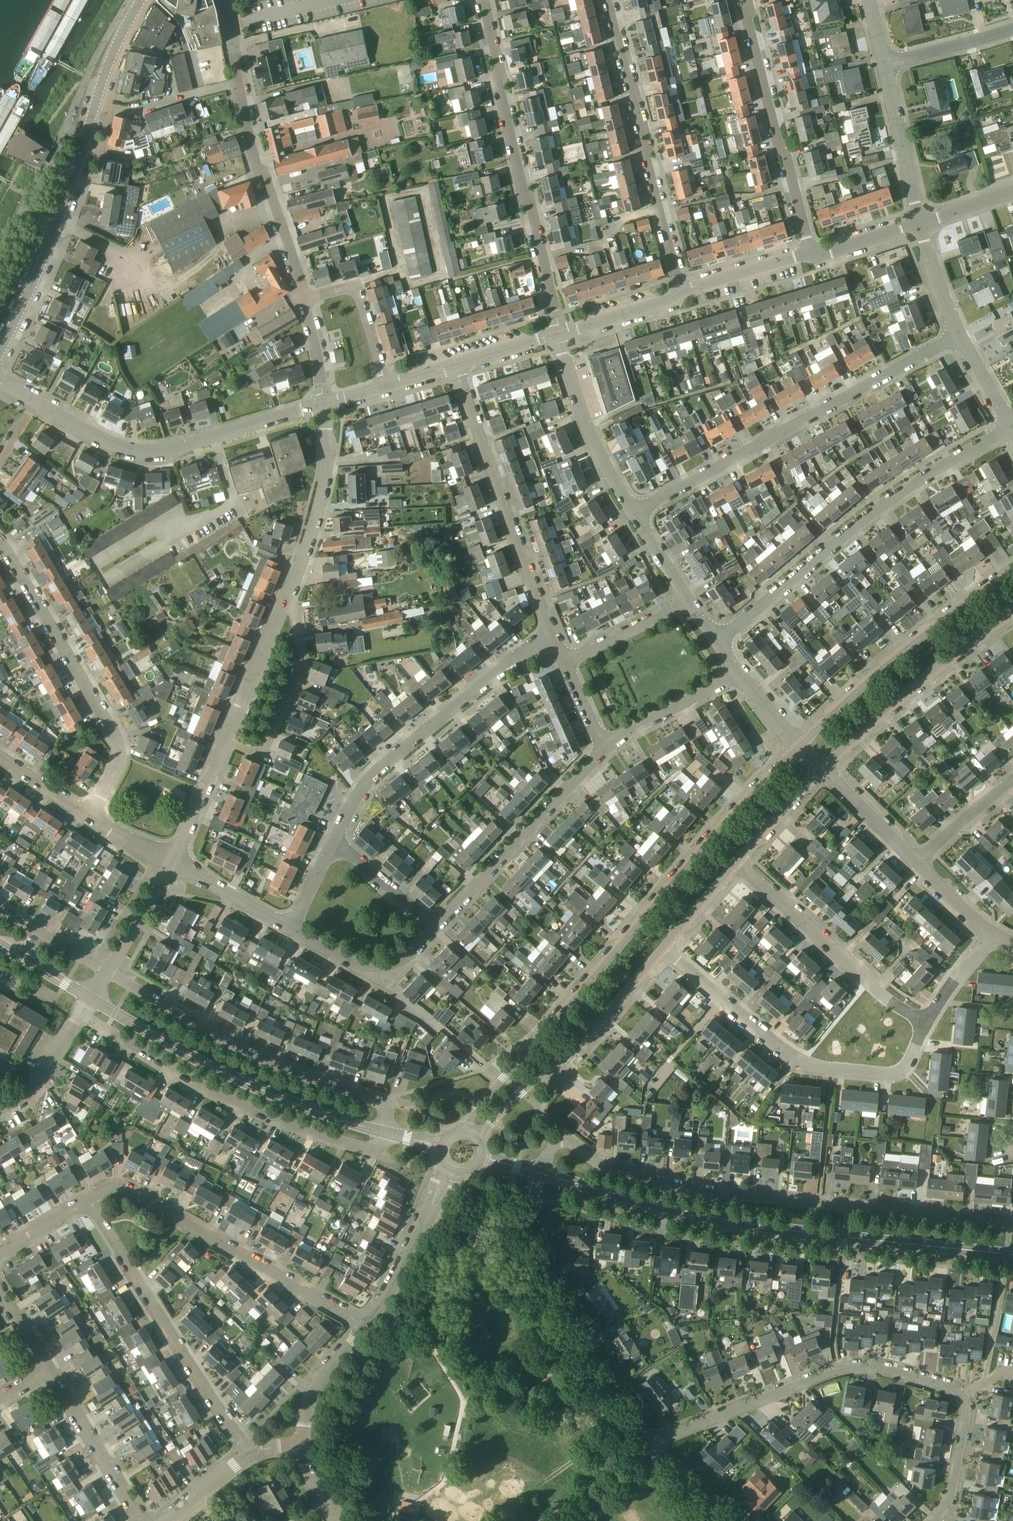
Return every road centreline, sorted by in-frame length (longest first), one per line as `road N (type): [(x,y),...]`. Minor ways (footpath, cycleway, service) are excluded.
road 1 (unclassified): [(801,747),(616,946),(460,1133)]
road 2 (unclassified): [(1012,1226),(691,1186),(594,1161),(566,1142),(557,1142),(540,1174)]
road 3 (tertiary): [(1012,1254),(758,1228),(540,1174)]
road 4 (residential): [(933,1520),(951,1493),(967,1411),(949,1386),(876,1368),(845,1369),(648,1444)]
road 5 (unclassified): [(635,511),(961,332)]
road 6 (unclassified): [(718,641),(875,513),(1012,430)]
road 7 (residential): [(77,1016),(273,1123),(371,1151),(385,1133)]
road 8 (residential): [(558,335),(483,0)]
road 9 (residential): [(385,1133),(391,1106),(264,1058),(107,971)]
road 10 (unclassified): [(927,1024),(897,1071),(815,1065),(785,1049),(666,946)]
road 11 (tertiary): [(385,1133),(242,1082),(89,998)]
road 12 (residential): [(367,1324),(120,1188),(85,1203)]
road 13 (residential): [(91,816),(120,752),(0,542)]
road 14 (unclassified): [(334,843),(370,777),(521,654),(553,639)]
road 15 (unclassified): [(648,1444),(546,1289),(532,1223),(540,1174)]
road 16 (residential): [(682,293),(609,0)]
road 17 (residential): [(250,1454),(85,1203)]
road 18 (unclassified): [(553,639),(454,366)]
road 19 (unclassified): [(1012,571),(920,638),(801,747)]
road 20 (unclassified): [(478,1142),(590,1035),(666,946)]
road 21 (residential): [(812,255),(747,0)]
road 22 (unclassified): [(927,1024),(897,1006),(737,861)]
road 23 (unclassified): [(434,927),(605,748)]
road 24 (unclassified): [(822,769),(886,708),(1012,612)]
road 25 (unclassified): [(401,269),(386,200),(422,191),(440,274),(407,284)]
road 26 (unclassified): [(304,300),(255,160),(239,83)]
road 27 (unclassified): [(225,745),(258,755),(285,708),(302,651),(291,593)]
road 28 (unclassified): [(215,438),(138,451),(32,403)]
road 29 (unclassified): [(635,511),(591,437),(558,335)]
road 30 (unclassified): [(291,593),(324,487),(326,405)]
road 31 (unclassified): [(0,353),(73,179)]
road 32 (unclassified): [(289,927),(383,981),(434,927)]
road 33 (residential): [(142,1520),(49,1371)]
road 34 (residential): [(367,1324),(451,1173)]
road 35 (residential): [(920,225),(883,63)]
road 36 (unclassified): [(225,745),(291,593)]
road 37 (unclassified): [(605,748),(741,672)]
road 38 (residential): [(95,108),(136,111),(239,83)]
road 39 (residential): [(301,1449),(305,1413),(367,1324)]
road 40 (unclassified): [(564,664),(691,599)]
road 41 (unclassified): [(682,293),(812,255)]
road 42 (unclassified): [(170,866),(289,927)]
road 43 (residential): [(883,63),(1012,29)]
road 44 (unclassified): [(170,866),(225,745)]
road 45 (unclassified): [(916,861),(822,769)]
road 46 (unclassified): [(558,335),(682,293)]
road 47 (unclassified): [(434,927),(334,843)]
road 48 (unclassified): [(916,861),(1012,779)]
road 49 (unclassified): [(737,861),(822,769)]
road 50 (residential): [(0,1110),(31,1092),(77,1016)]
road 51 (residential): [(107,971),(0,907)]
road 52 (unclassified): [(107,971),(170,866)]
road 53 (residential): [(73,179),(46,165),(0,243)]

